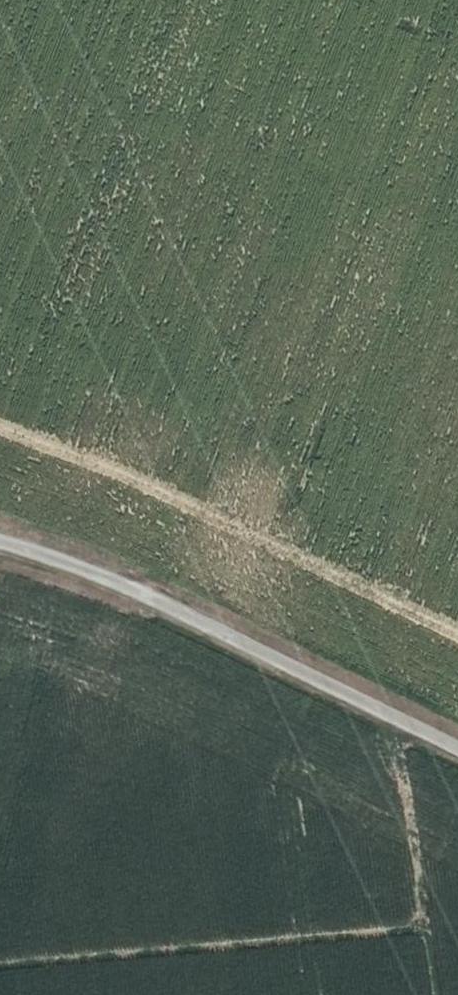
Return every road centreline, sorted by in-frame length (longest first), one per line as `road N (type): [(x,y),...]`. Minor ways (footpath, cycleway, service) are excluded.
road 1 (unclassified): [(0,553),(154,604),(457,750)]

